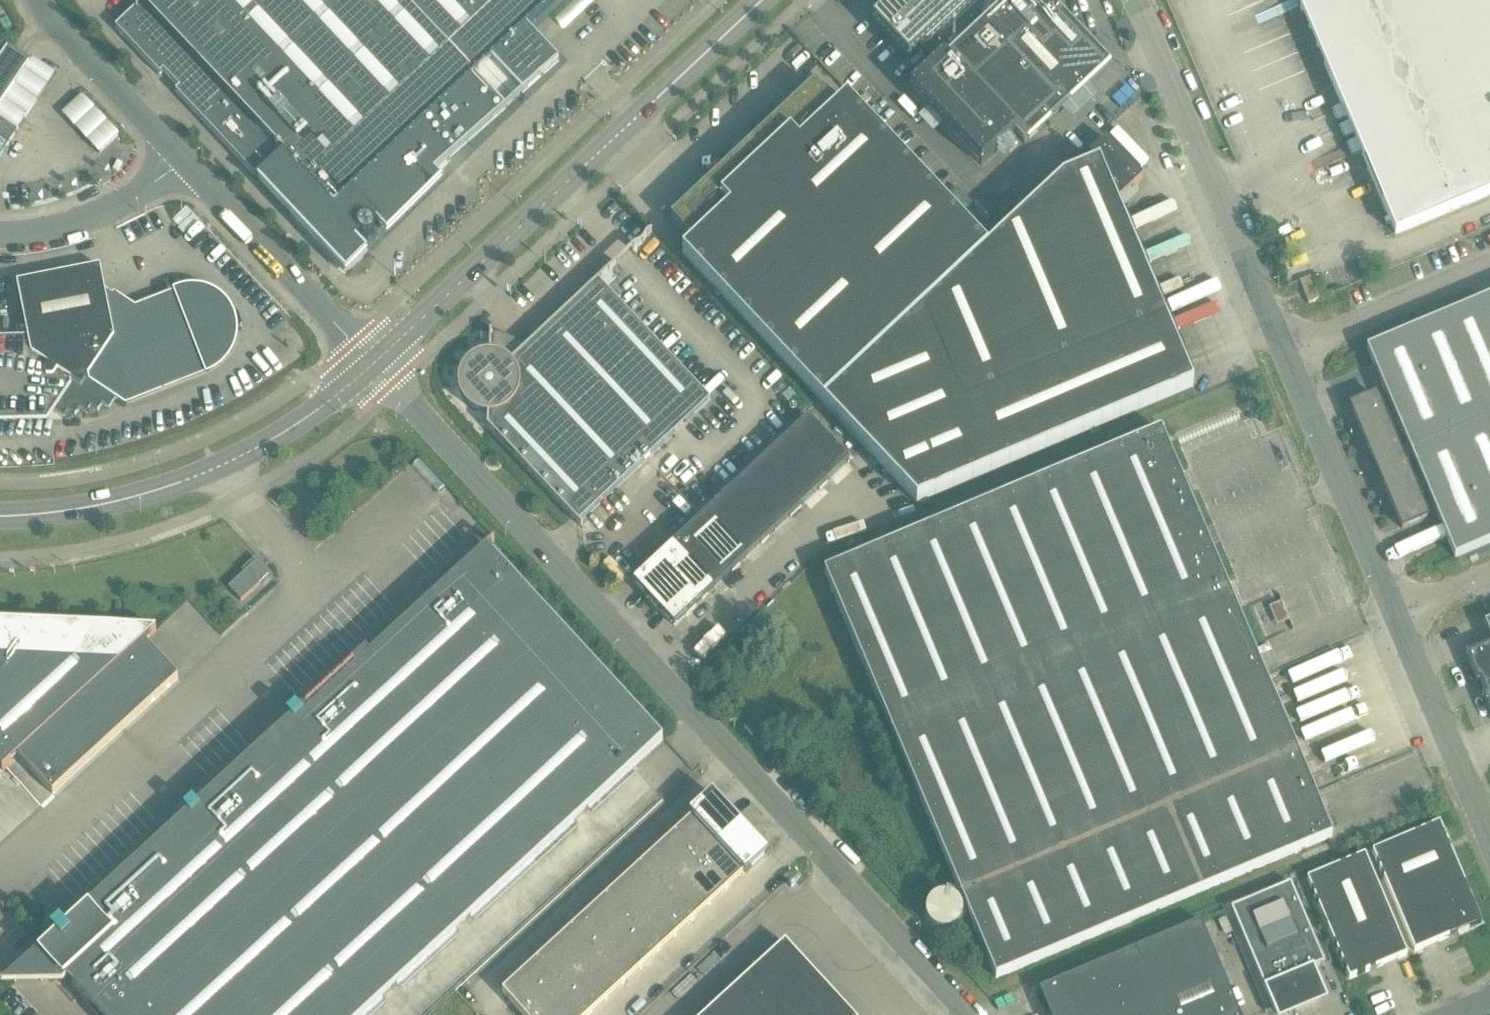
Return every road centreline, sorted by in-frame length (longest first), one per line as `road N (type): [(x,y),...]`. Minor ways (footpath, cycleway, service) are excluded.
road 1 (unclassified): [(970,1014),(374,365)]
road 2 (tertiary): [(763,0),(374,365)]
road 3 (tertiary): [(374,365),(269,442),(202,475),(103,505),(0,516)]
road 4 (unclassified): [(1283,350),(1136,0)]
road 5 (unclassified): [(1395,615),(1283,350)]
road 6 (unclassified): [(374,365),(184,162)]
road 7 (unclassified): [(1489,841),(1395,615)]
road 8 (unclassified): [(1489,267),(1283,350)]
road 9 (unclassified): [(184,162),(37,0)]
road 10 (unclassified): [(0,237),(101,214),(184,162)]

